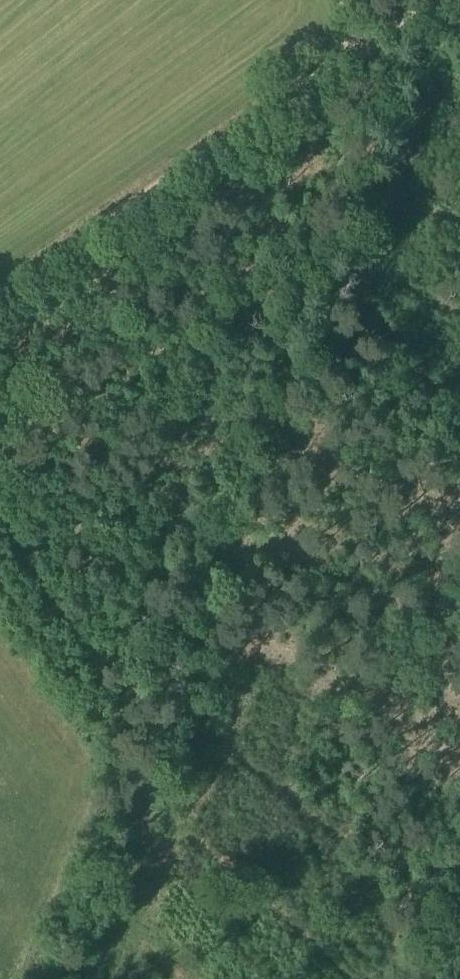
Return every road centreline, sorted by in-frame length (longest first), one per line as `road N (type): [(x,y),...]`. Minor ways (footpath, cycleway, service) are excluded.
road 1 (track): [(358,69),(42,978)]
road 2 (track): [(0,315),(358,69)]

